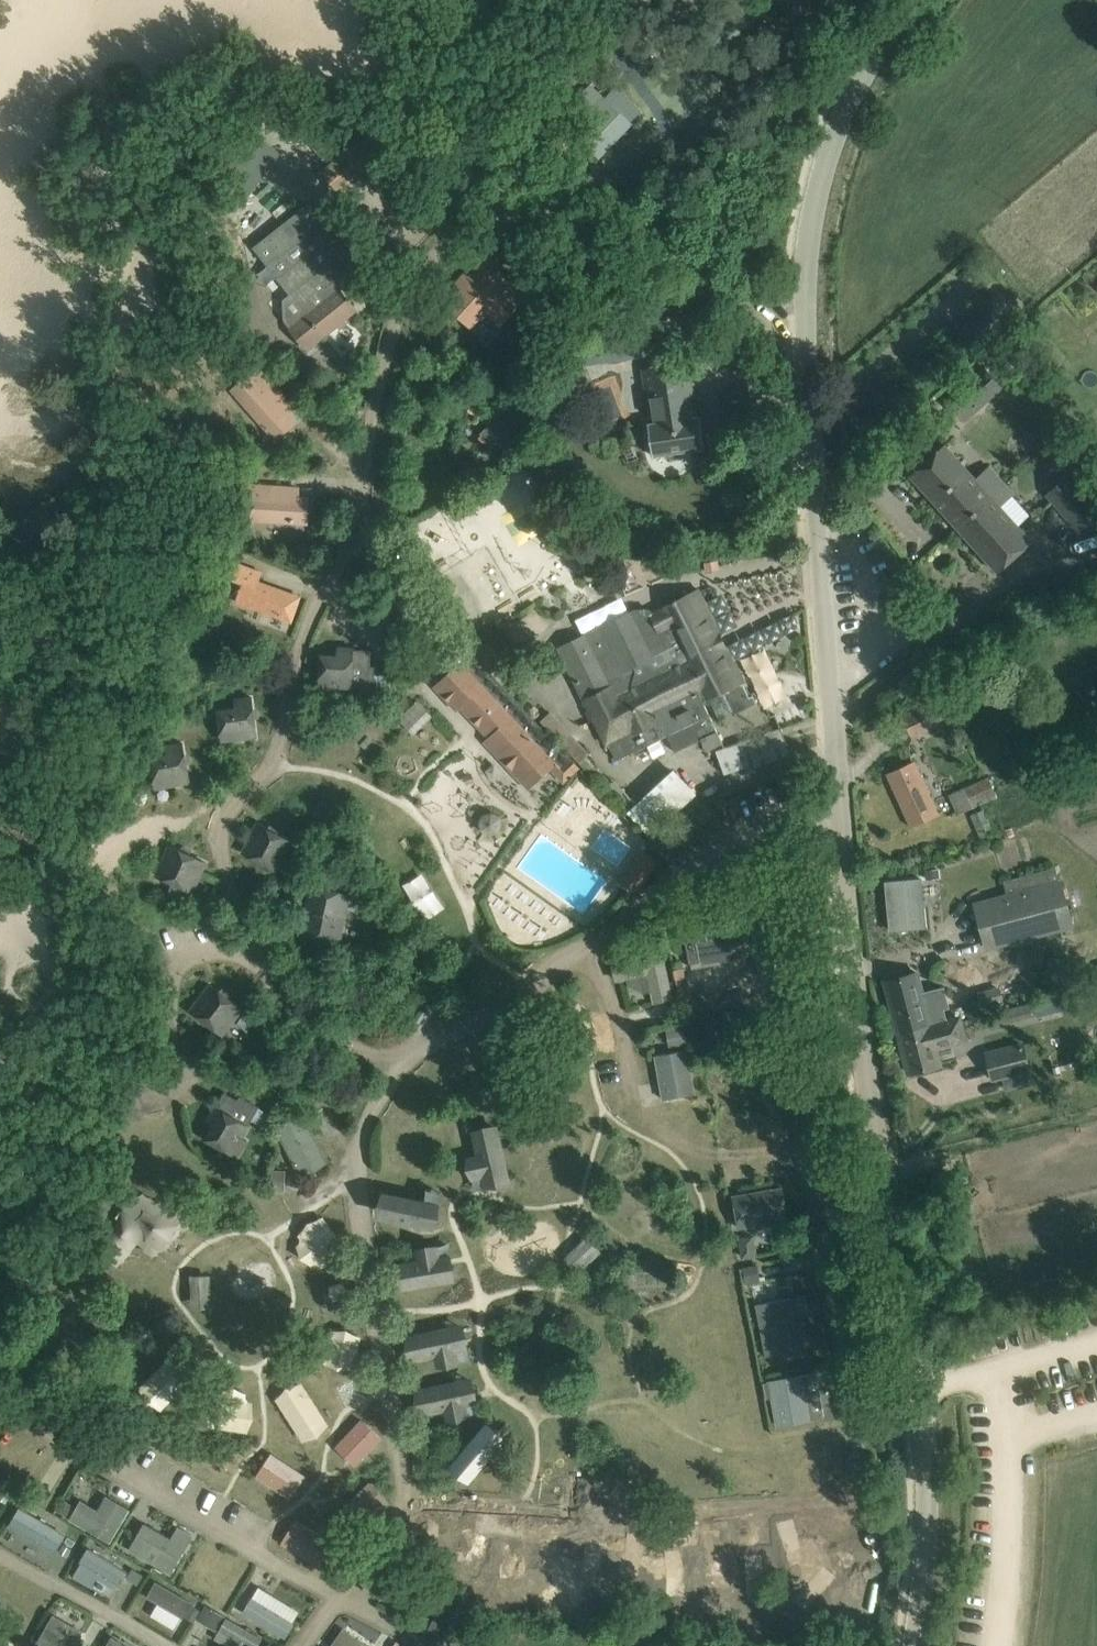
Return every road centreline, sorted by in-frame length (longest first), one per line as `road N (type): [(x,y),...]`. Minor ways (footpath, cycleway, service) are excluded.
road 1 (unclassified): [(914,1645),(927,1472),(860,1036),(805,316)]
road 2 (unclassified): [(478,1),(506,76),(582,166),(677,254),(754,310),(805,316)]
road 3 (unclassified): [(805,316),(826,165),(862,80),(918,0)]

